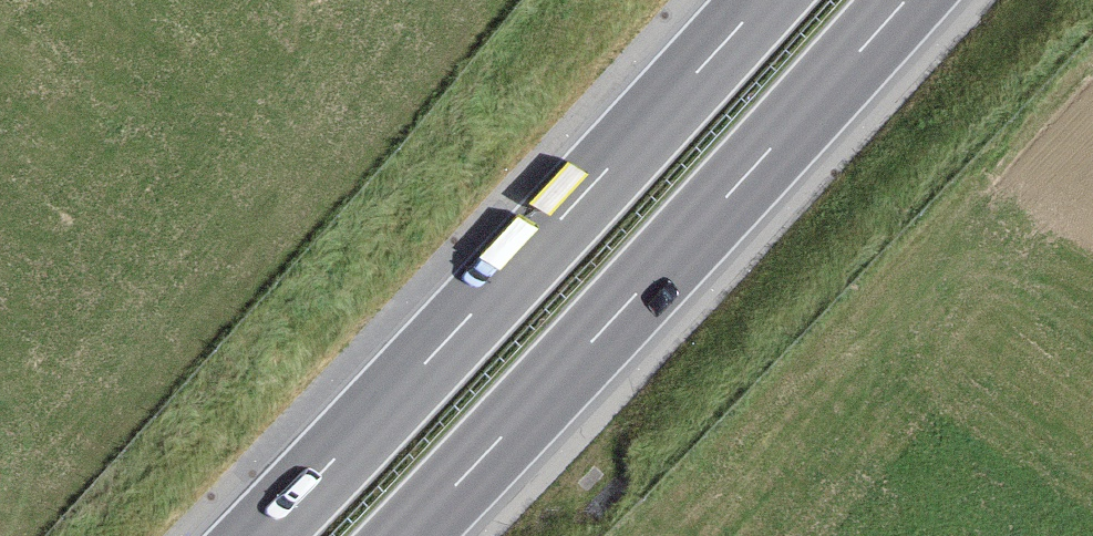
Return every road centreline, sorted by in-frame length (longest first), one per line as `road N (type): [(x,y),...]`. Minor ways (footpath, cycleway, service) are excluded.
road 1 (motorway): [(749,0),(245,535)]
road 2 (motorway): [(396,535),(896,0)]

